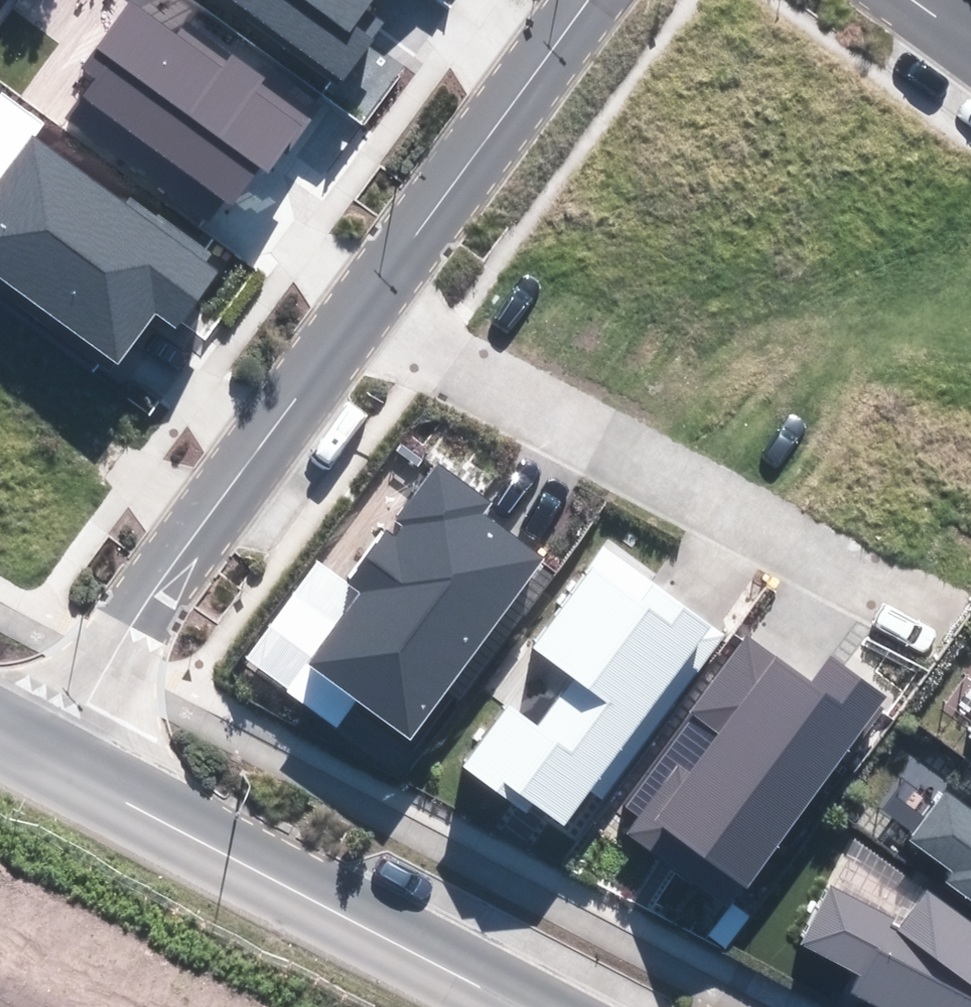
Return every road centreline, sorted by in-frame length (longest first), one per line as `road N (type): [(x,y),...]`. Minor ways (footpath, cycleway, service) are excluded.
road 1 (residential): [(365,311),(920,603)]
road 2 (residential): [(365,311),(150,598),(49,765)]
road 3 (residential): [(49,765),(535,1006)]
road 4 (residential): [(589,0),(365,311)]

